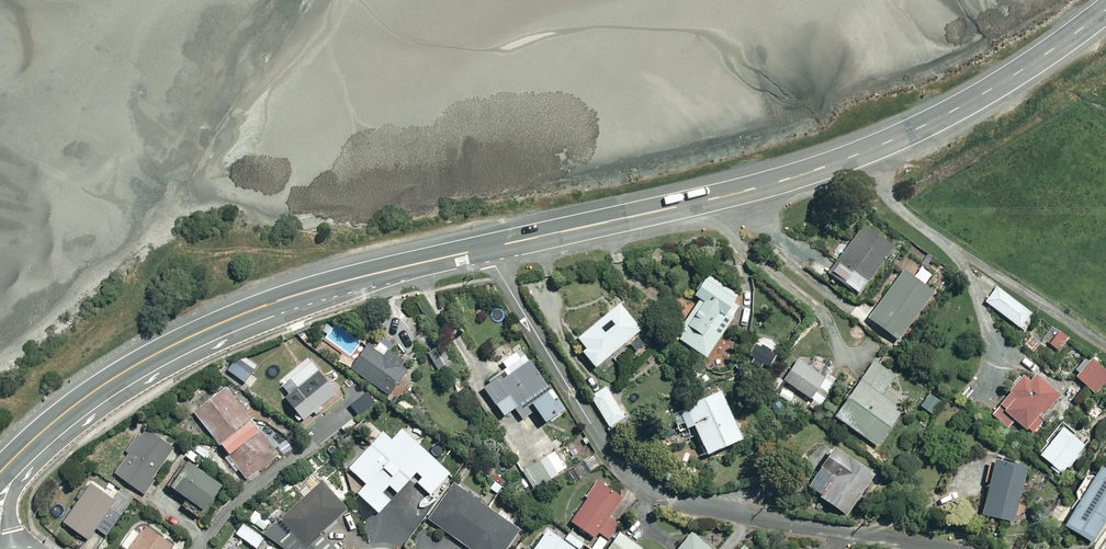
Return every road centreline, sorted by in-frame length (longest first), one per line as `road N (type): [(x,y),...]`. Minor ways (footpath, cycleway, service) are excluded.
road 1 (trunk): [(484,249),(745,191),(859,154),(977,98),(1105,10)]
road 2 (residential): [(954,548),(775,522),(649,486),(615,459),(484,249)]
road 3 (residential): [(339,282),(158,375),(80,426),(13,495),(20,548)]
road 4 (trunk): [(0,470),(117,373),(229,317),(339,282)]
road 5 (trunk): [(339,282),(484,249)]

